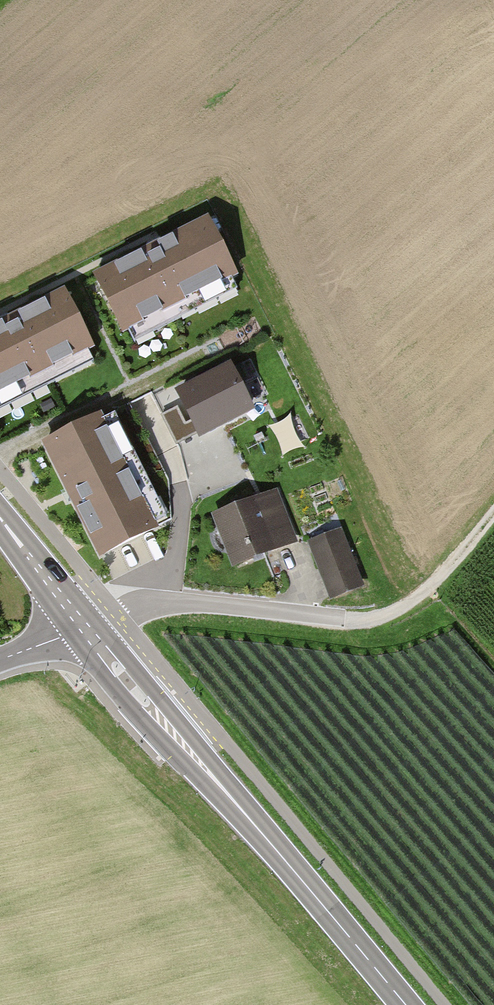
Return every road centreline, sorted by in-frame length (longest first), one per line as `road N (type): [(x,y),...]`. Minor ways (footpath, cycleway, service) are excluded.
road 1 (secondary): [(405,1004),(85,628)]
road 2 (track): [(493,514),(419,597),(379,616),(345,619)]
road 3 (secondary): [(85,628),(0,518)]

